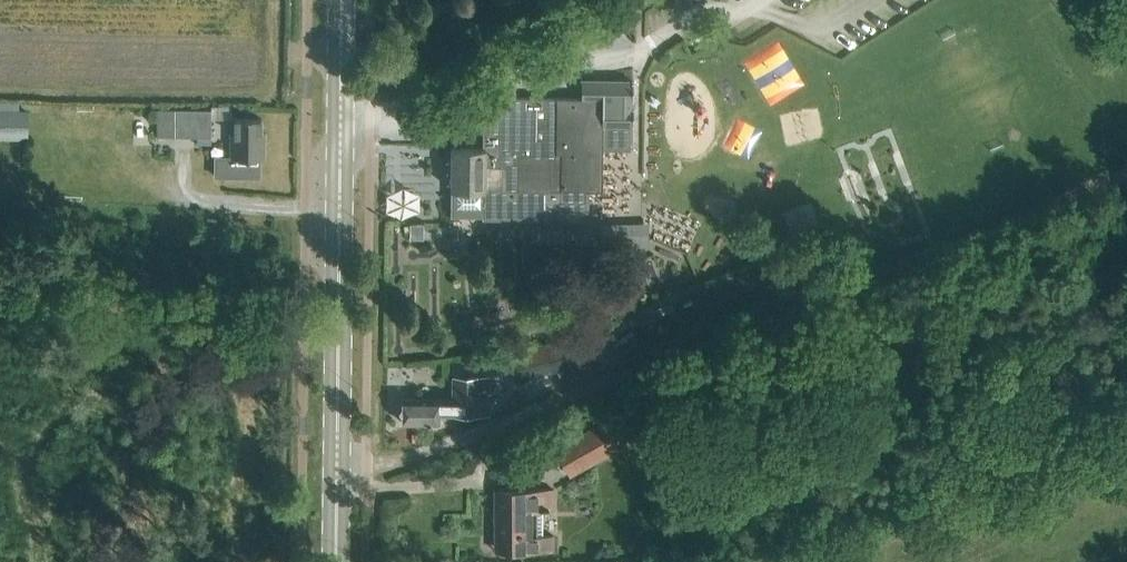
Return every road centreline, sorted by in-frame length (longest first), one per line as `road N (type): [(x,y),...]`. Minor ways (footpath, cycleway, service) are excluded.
road 1 (tertiary): [(338,561),(342,0)]

